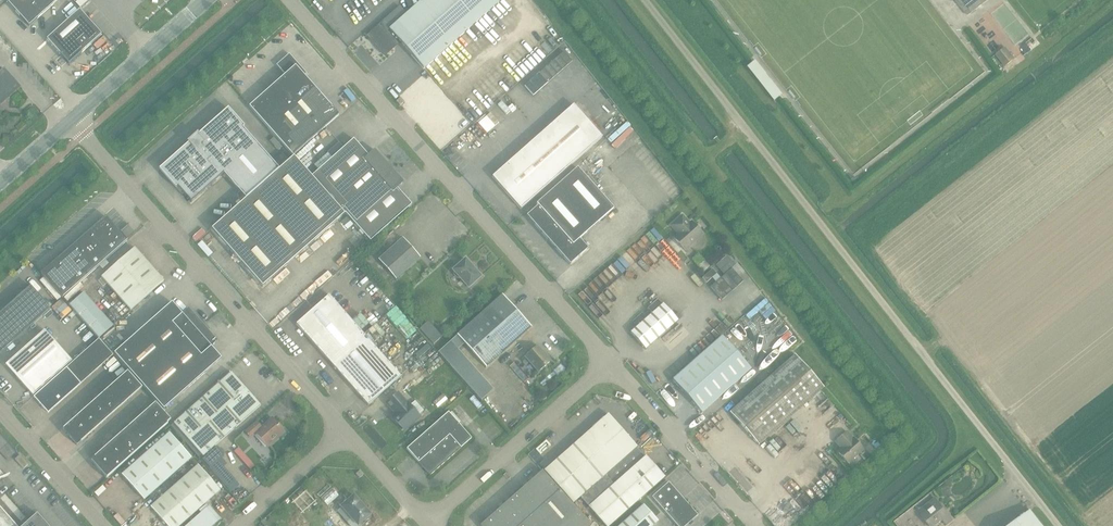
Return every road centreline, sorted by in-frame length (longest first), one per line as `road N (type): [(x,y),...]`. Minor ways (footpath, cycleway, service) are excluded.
road 1 (unclassified): [(602,362),(288,0)]
road 2 (unclassified): [(69,120),(341,434)]
road 3 (unclassified): [(644,0),(819,223)]
road 4 (unclassified): [(422,524),(602,362)]
road 5 (unclassified): [(752,525),(602,362)]
road 6 (tertiary): [(69,120),(202,0)]
road 7 (unclassified): [(102,525),(0,412)]
road 8 (unclassified): [(341,434),(238,525)]
road 9 (unclassified): [(341,434),(422,524)]

